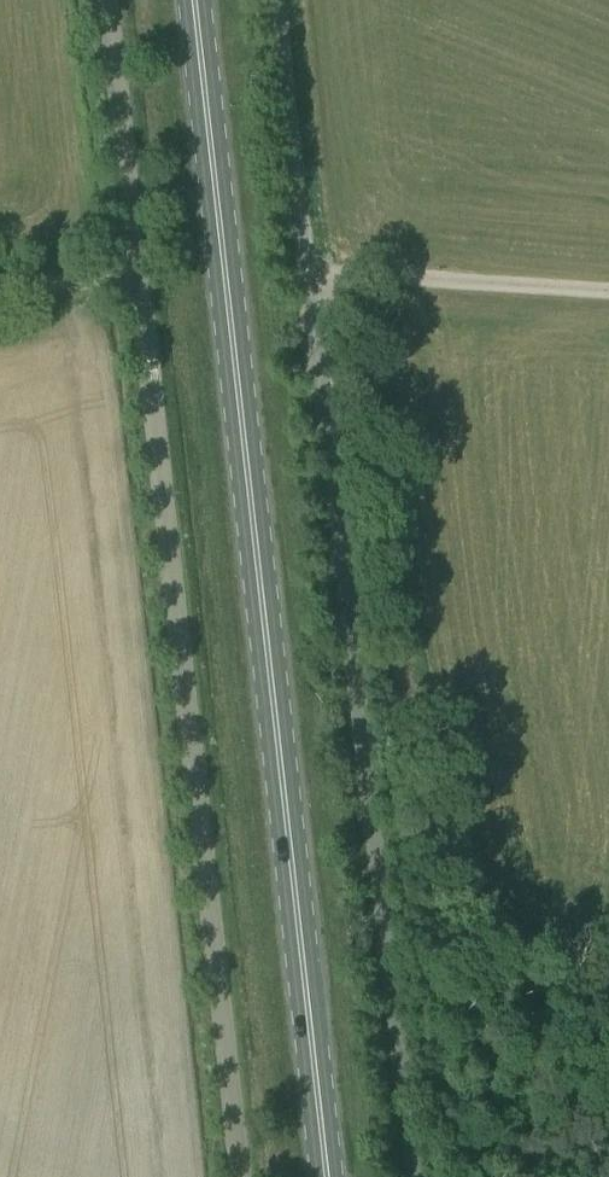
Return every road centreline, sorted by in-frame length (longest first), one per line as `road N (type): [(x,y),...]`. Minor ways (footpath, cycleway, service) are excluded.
road 1 (unclassified): [(413,1176),(277,0)]
road 2 (primary): [(326,1176),(194,0)]
road 3 (unclassified): [(237,1176),(135,281)]
road 4 (unclassified): [(135,281),(104,0)]
road 5 (unclassified): [(0,284),(135,281)]

